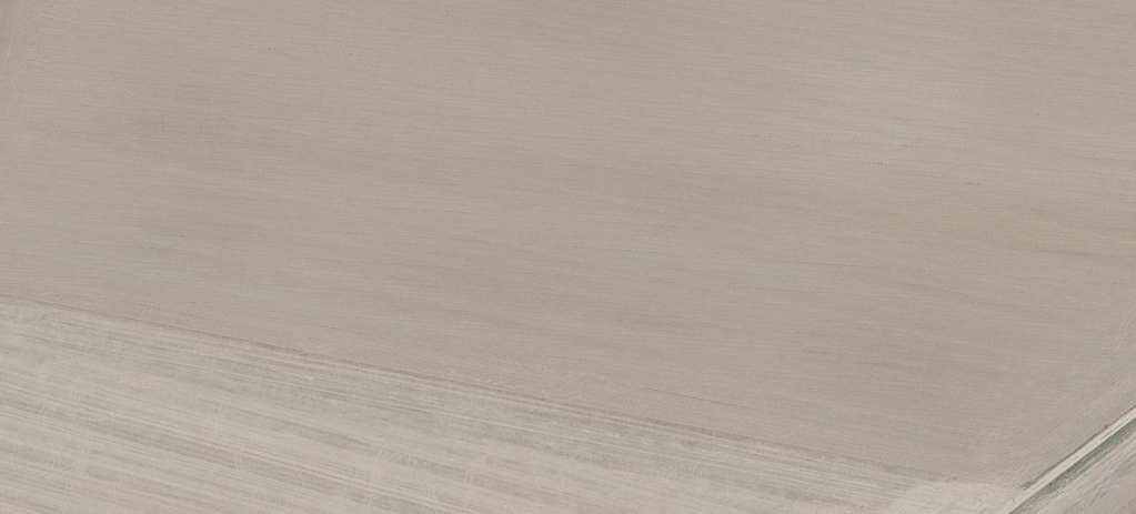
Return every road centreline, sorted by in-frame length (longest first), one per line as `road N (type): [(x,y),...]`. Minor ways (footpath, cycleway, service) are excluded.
road 1 (track): [(1007,513),(1135,415)]

